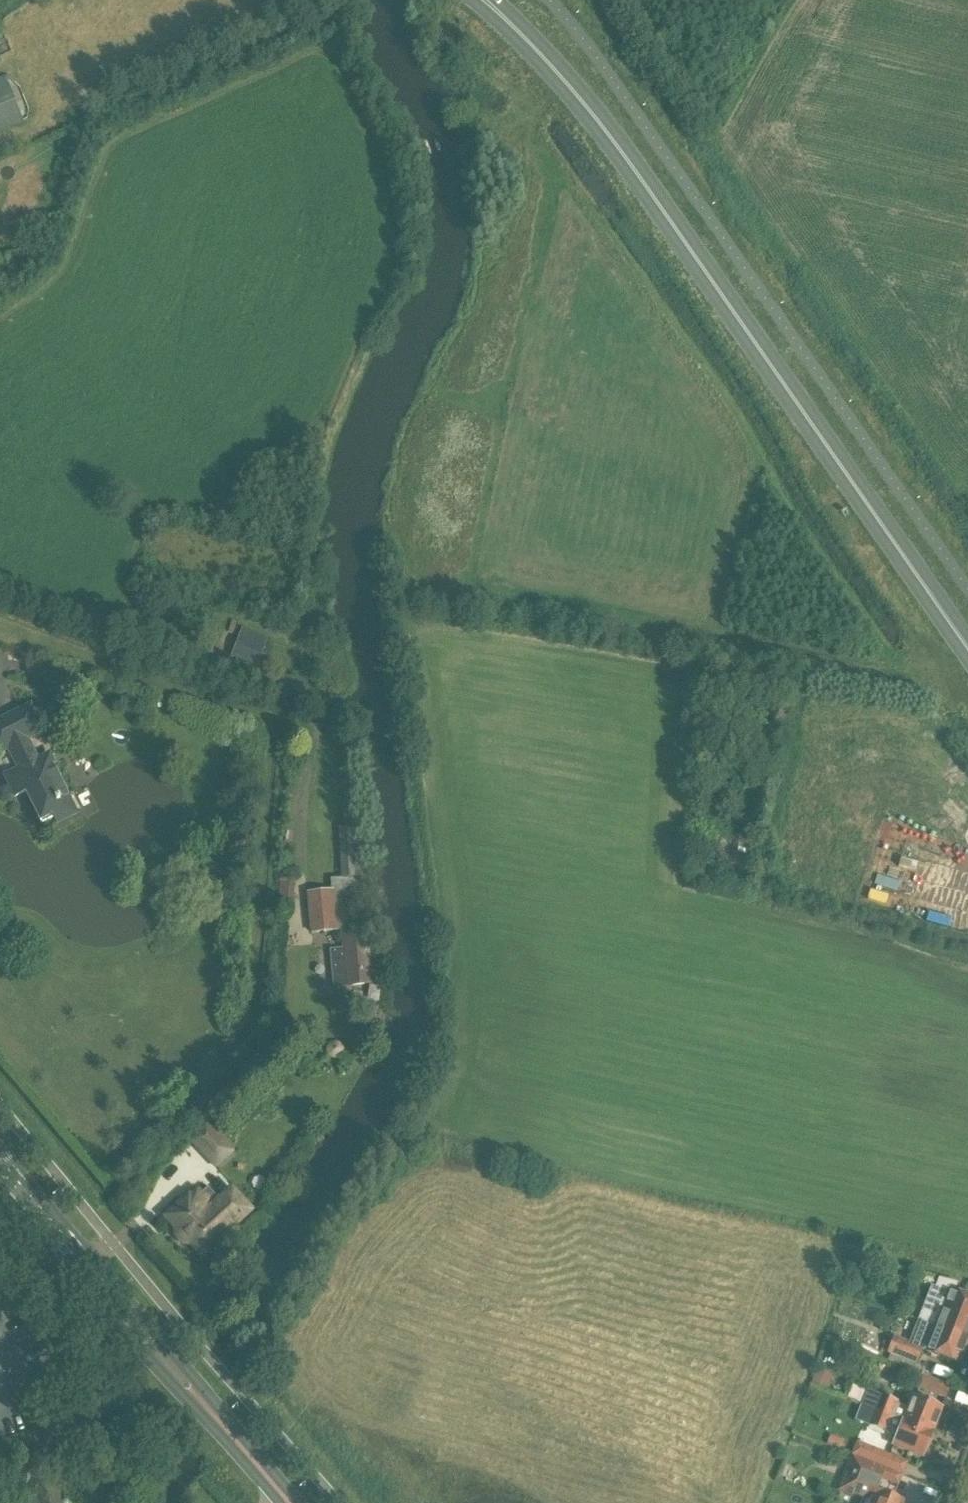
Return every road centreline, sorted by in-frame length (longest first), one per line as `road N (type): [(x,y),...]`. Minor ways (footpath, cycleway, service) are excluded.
road 1 (secondary): [(967,644),(600,123),(516,19)]
road 2 (primary): [(288,1502),(0,1170)]

